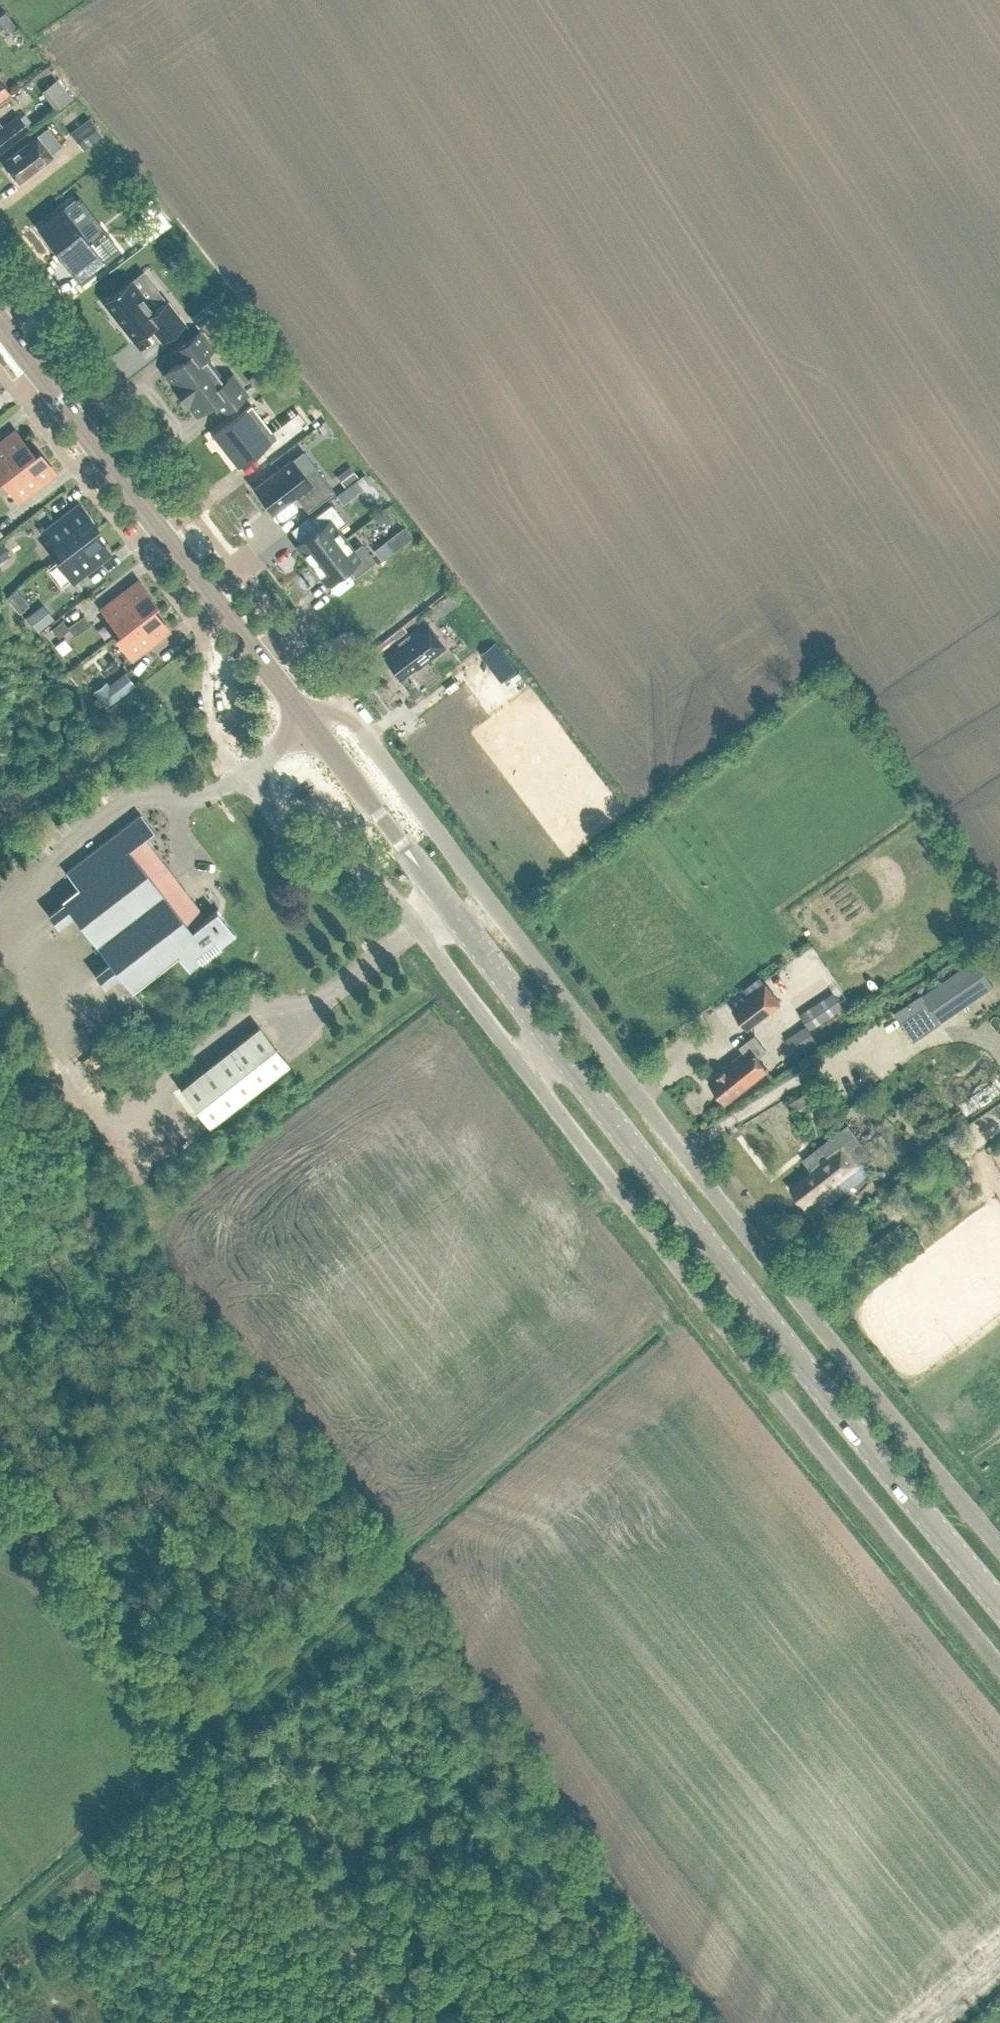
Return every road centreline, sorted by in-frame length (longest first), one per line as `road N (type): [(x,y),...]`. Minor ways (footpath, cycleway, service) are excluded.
road 1 (unclassified): [(999,1666),(681,1274),(388,894),(275,814),(246,767),(302,715)]
road 2 (unclassified): [(999,1547),(785,1282),(345,711),(322,701),(302,715)]
road 3 (secondary): [(999,1605),(416,863)]
road 4 (secondary): [(302,715),(0,323)]
road 5 (secondary): [(339,763),(377,836),(416,863)]
road 6 (secondary): [(416,863),(377,791),(339,763)]

